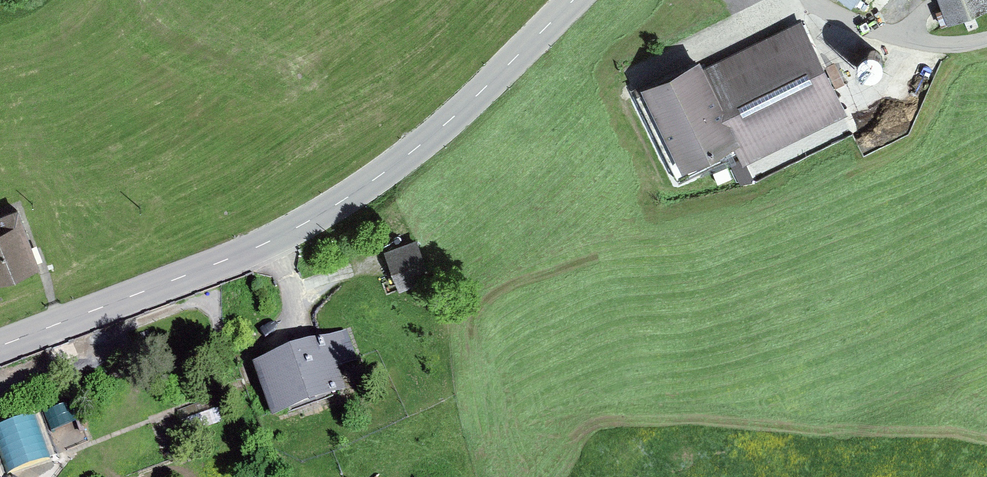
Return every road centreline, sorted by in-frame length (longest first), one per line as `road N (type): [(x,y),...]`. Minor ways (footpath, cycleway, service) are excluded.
road 1 (secondary): [(0,346),(307,223),(418,146),(574,0)]
road 2 (unclassified): [(817,0),(885,35),(986,40)]

